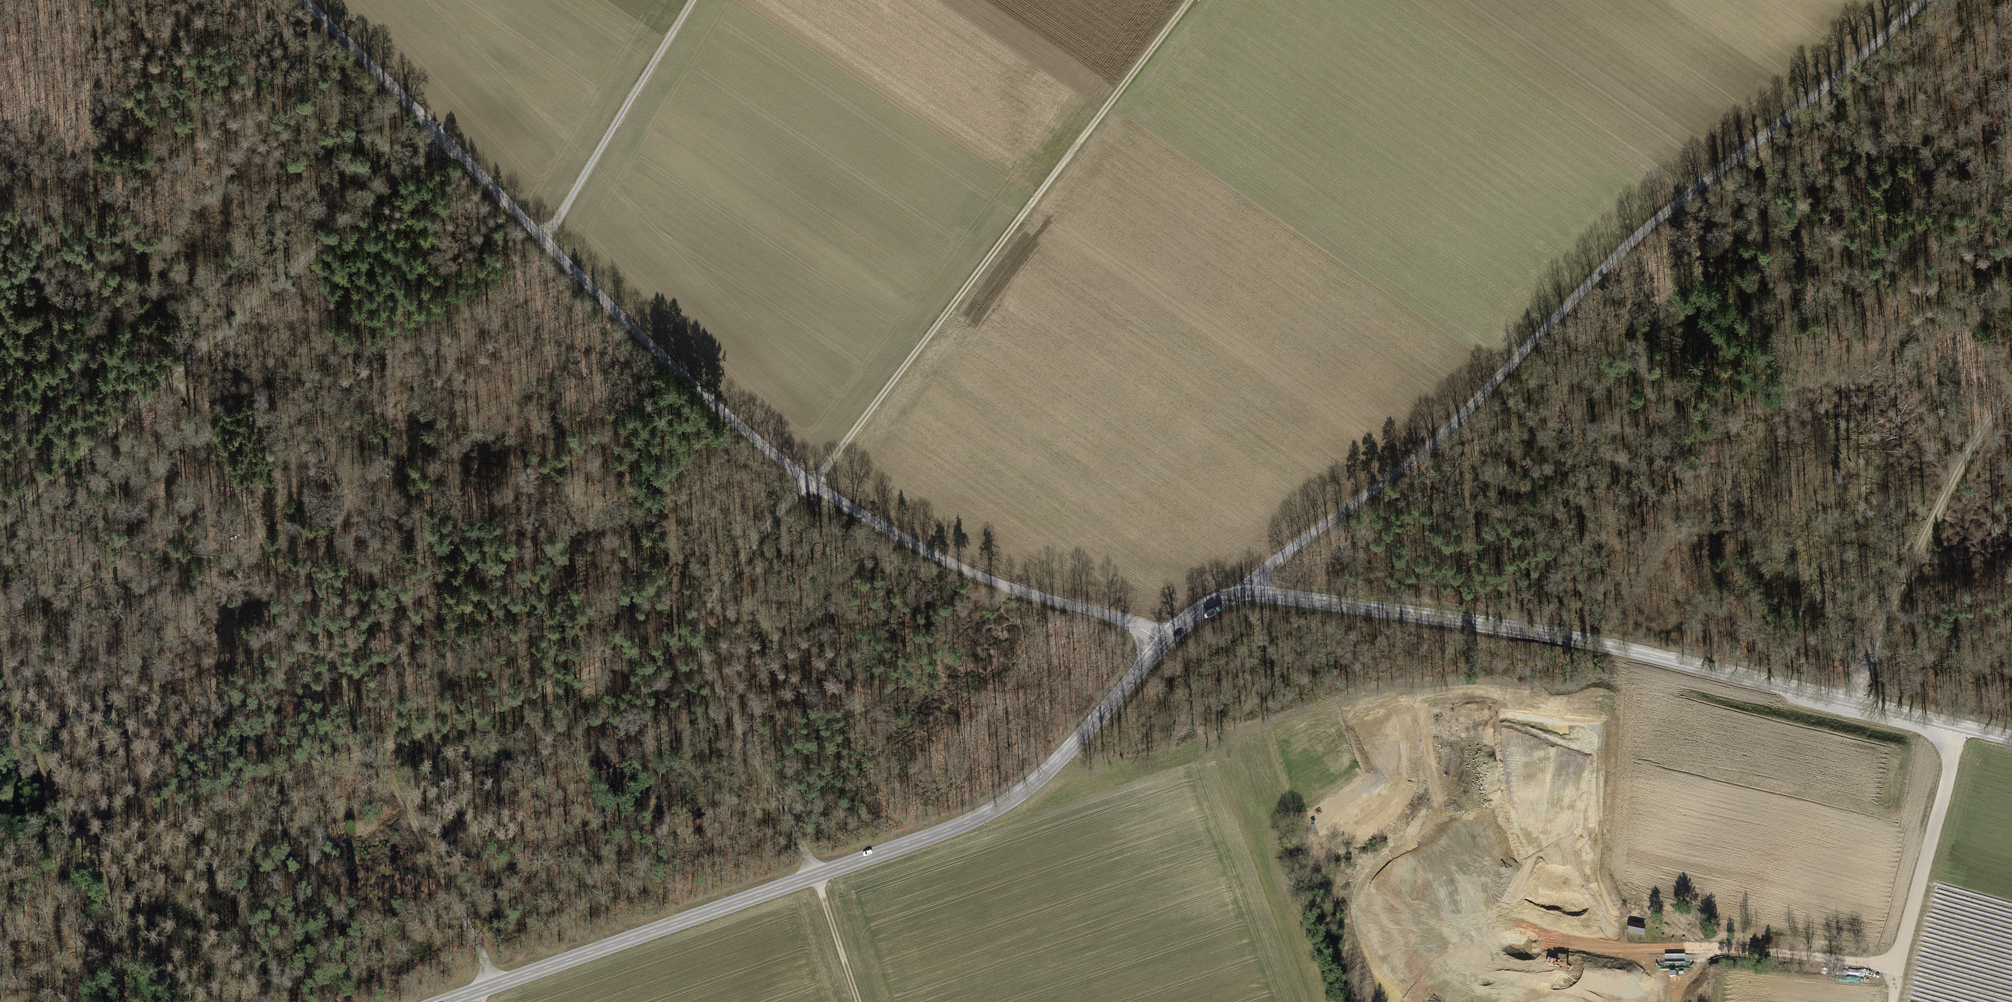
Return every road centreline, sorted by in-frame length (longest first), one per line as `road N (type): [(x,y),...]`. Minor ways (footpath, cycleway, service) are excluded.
road 1 (residential): [(304,0),(670,365),(806,481),(997,584),(1125,620),(1163,643)]
road 2 (track): [(492,986),(176,371),(0,182)]
road 3 (unclassified): [(1924,0),(1650,226),(1420,454),(1264,570),(1251,594)]
road 4 (track): [(806,481),(691,638),(88,853)]
road 5 (tertiary): [(1163,643),(1065,754),(990,812),(445,1001)]
road 6 (tertiary): [(2011,739),(1562,636),(1251,594)]
road 7 (track): [(812,485),(1189,0)]
road 8 (track): [(443,136),(0,524)]
road 9 (track): [(691,638),(801,841),(857,1001)]
road 10 (track): [(2011,398),(1921,545),(1849,701)]
road 11 (track): [(545,241),(695,0)]
road 12 (track): [(0,686),(88,853)]
road 13 (track): [(167,1001),(88,853)]

